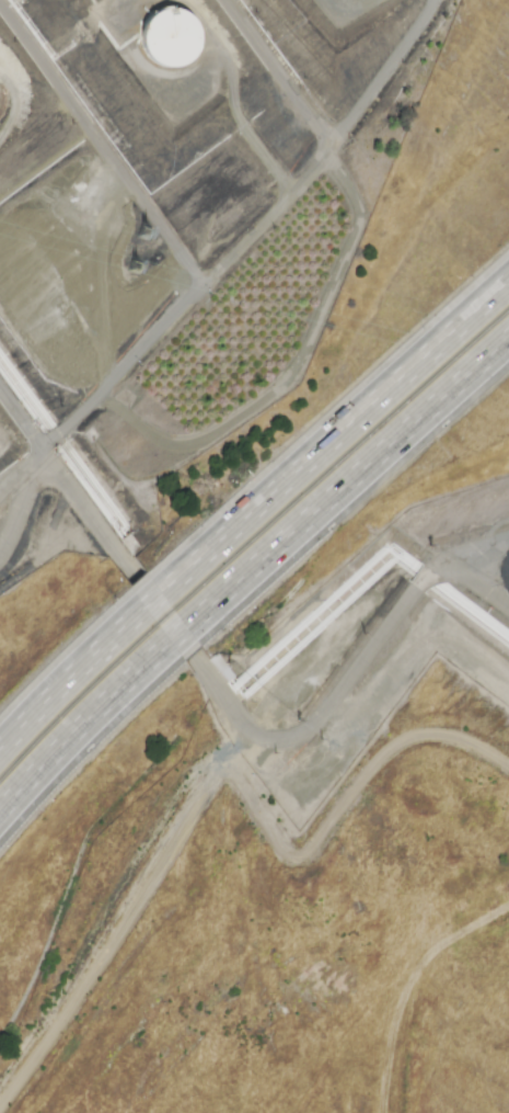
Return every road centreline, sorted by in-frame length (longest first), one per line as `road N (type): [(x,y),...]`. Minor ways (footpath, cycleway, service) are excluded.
road 1 (motorway): [(508,292),(174,601)]
road 2 (motorway): [(189,624),(508,337)]
road 3 (motorway): [(0,810),(172,639)]
road 4 (motorway): [(155,615),(0,766)]

